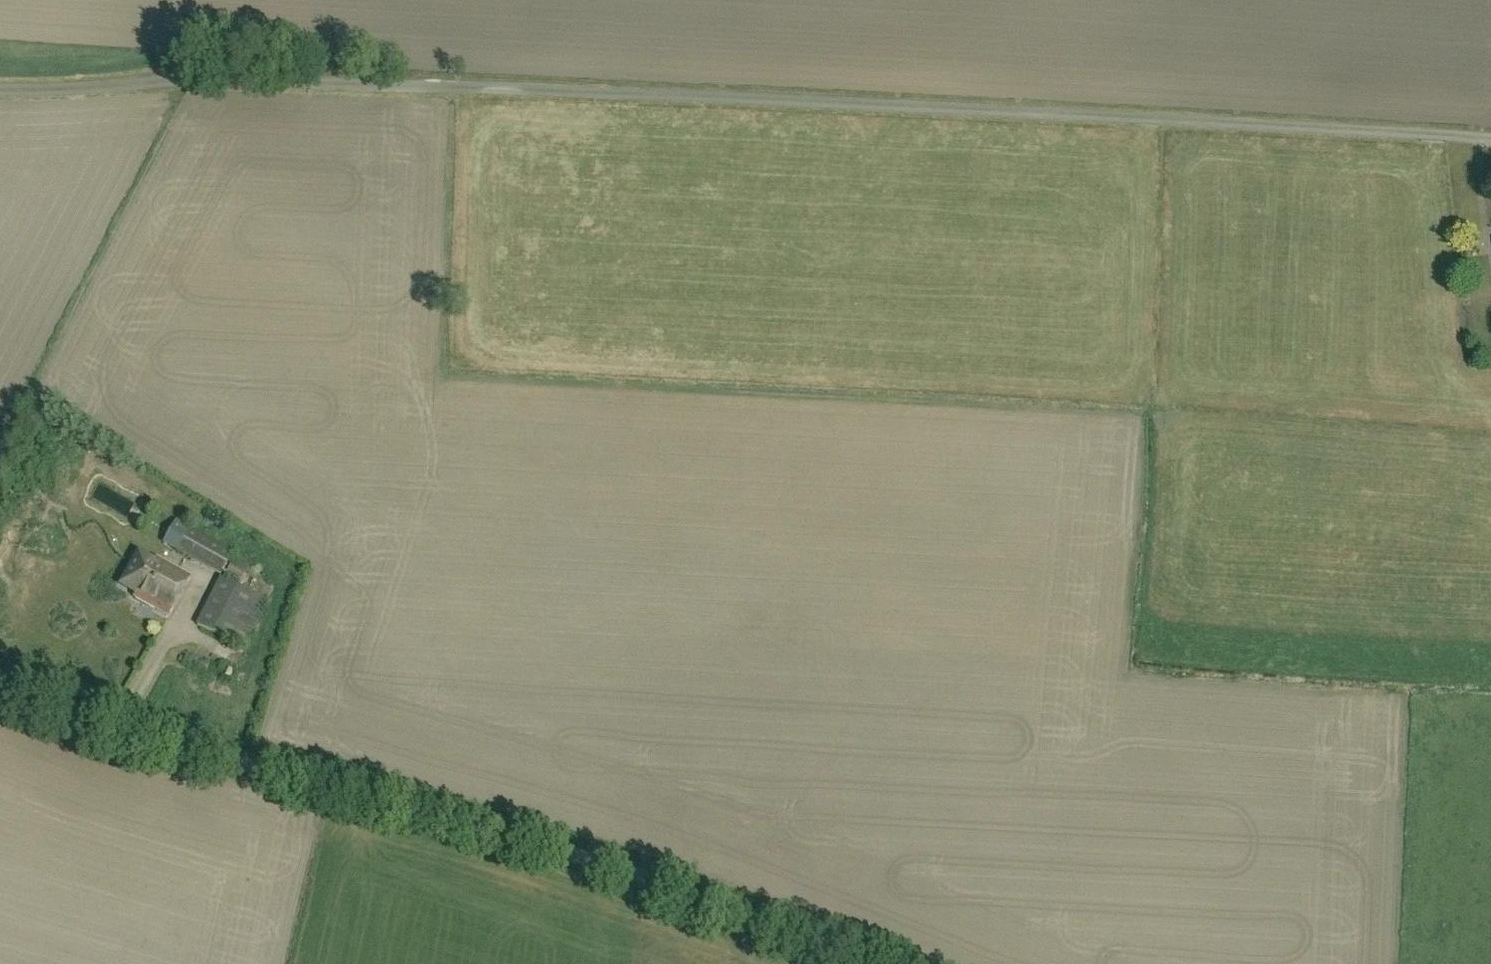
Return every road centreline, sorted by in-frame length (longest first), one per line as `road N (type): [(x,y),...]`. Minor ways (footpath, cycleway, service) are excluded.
road 1 (residential): [(1490,140),(846,103),(210,79),(0,91)]
road 2 (unclassified): [(861,963),(666,885),(126,730),(0,682)]

